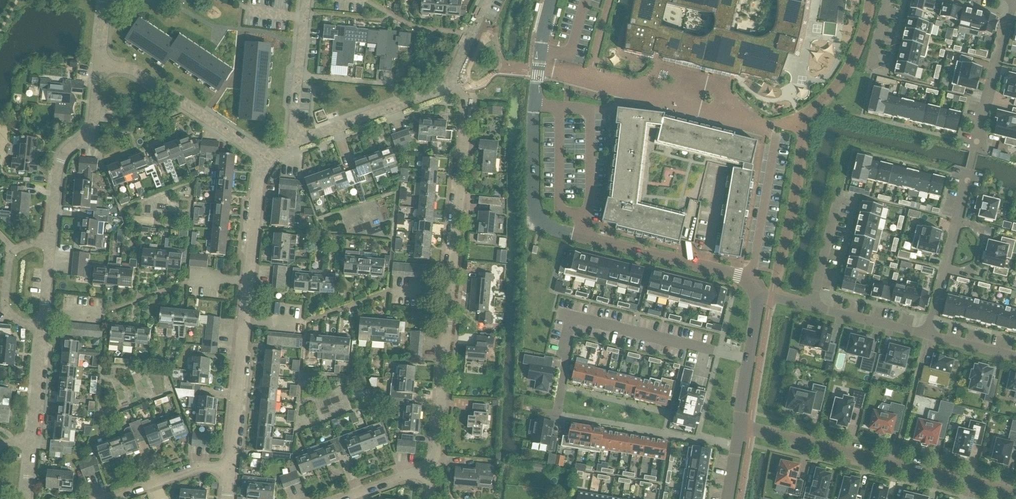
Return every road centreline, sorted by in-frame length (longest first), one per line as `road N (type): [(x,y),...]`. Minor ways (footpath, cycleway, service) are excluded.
road 1 (residential): [(552,0),(532,117),(539,223),(752,280)]
road 2 (residential): [(752,361),(572,316),(555,415),(524,408)]
road 3 (residential): [(1015,495),(740,429)]
road 4 (residential): [(450,290),(466,100),(448,87)]
road 5 (residential): [(99,63),(122,66),(267,160)]
road 6 (residential): [(51,239),(56,172),(88,134),(99,63)]
road 7 (residential): [(421,471),(438,451),(450,290)]
road 8 (residential): [(296,140),(448,87)]
road 9 (tertiary): [(229,470),(244,321)]
road 10 (residential): [(930,333),(966,190)]
road 11 (residential): [(42,328),(5,308),(10,252),(51,239)]
road 12 (residential): [(296,140),(307,0)]
road 13 (residential): [(1015,0),(980,135)]
road 14 (residential): [(752,280),(773,147)]
road 15 (residential): [(102,498),(199,468),(229,470)]
road 16 (tertiary): [(247,282),(256,182),(267,160)]
road 17 (residential): [(813,304),(930,333)]

